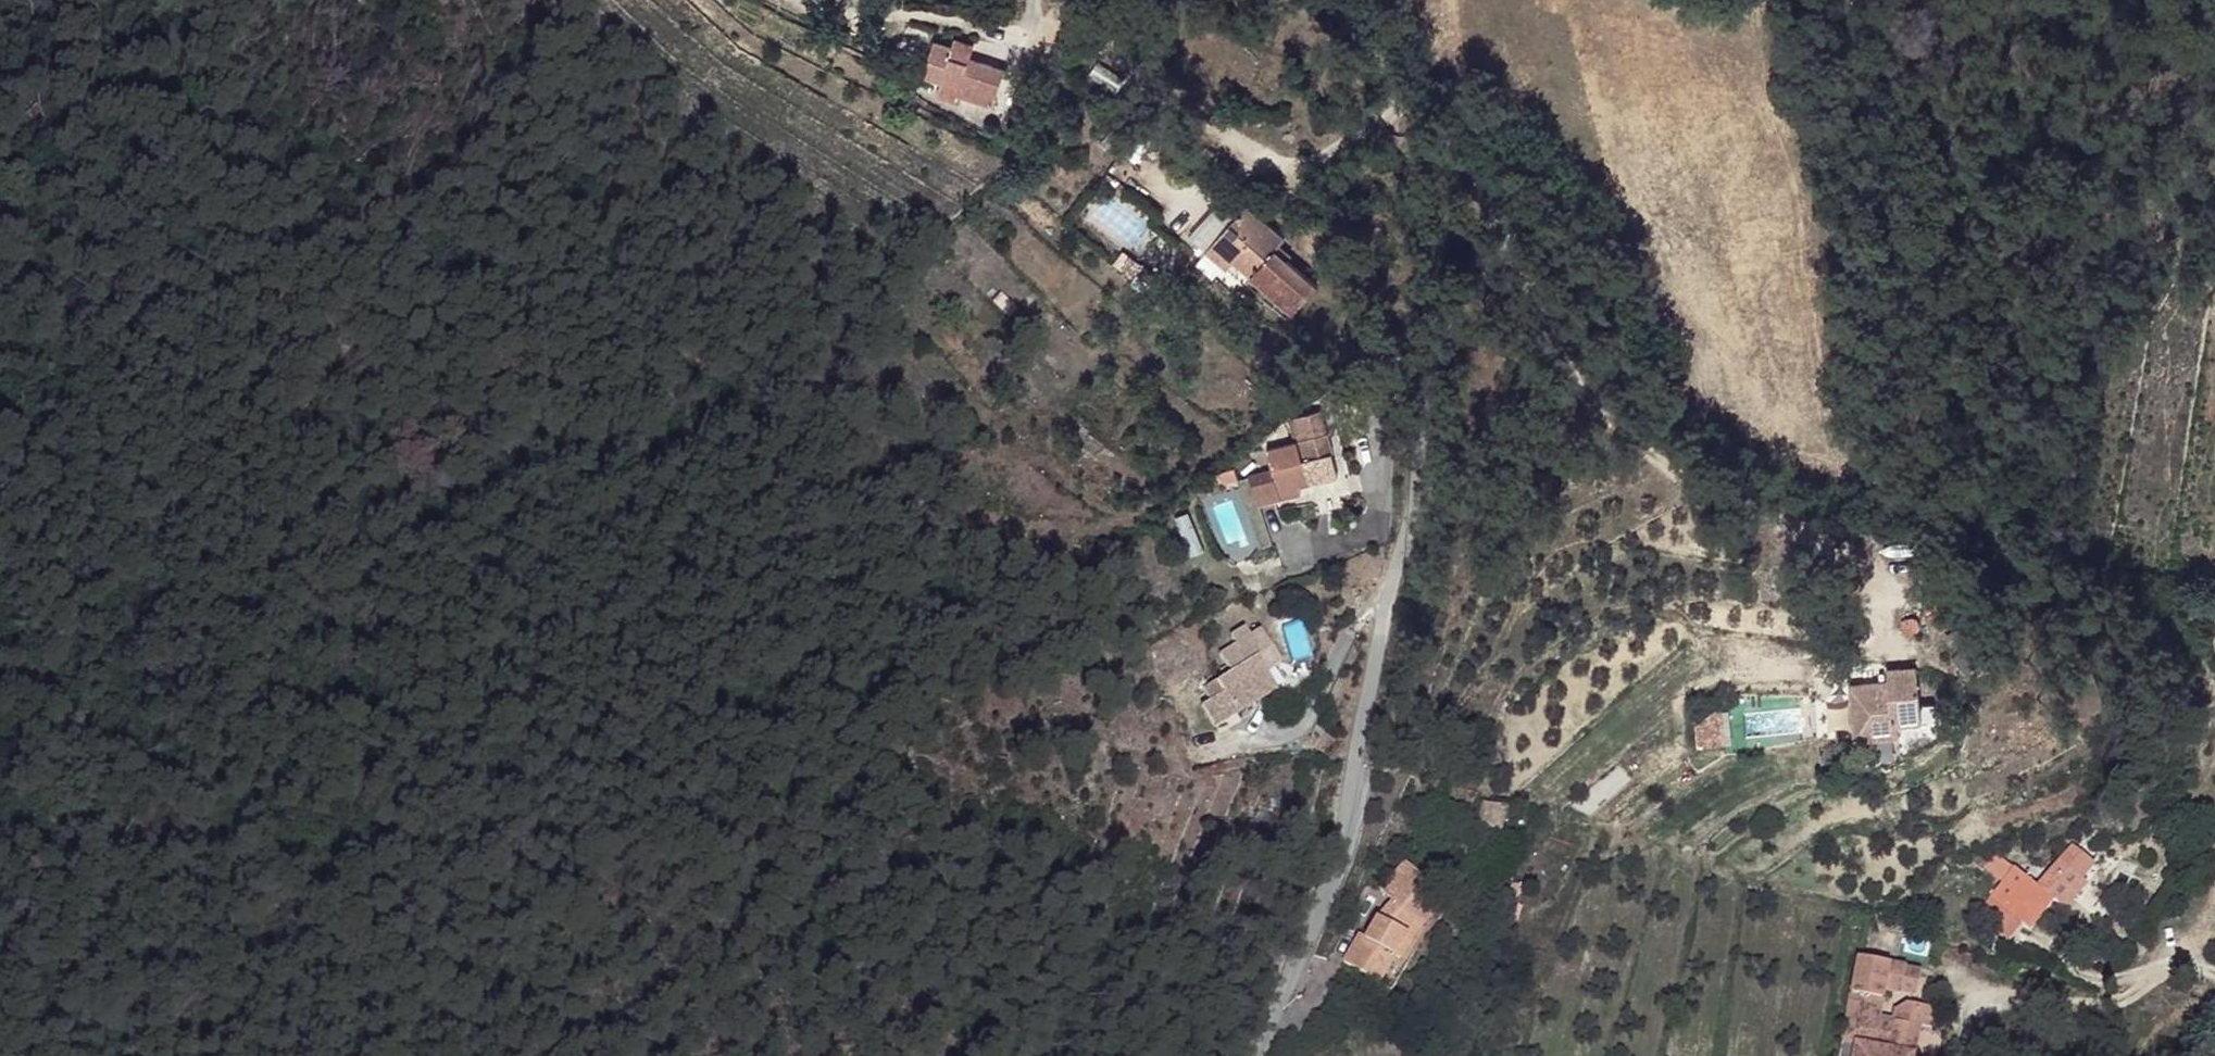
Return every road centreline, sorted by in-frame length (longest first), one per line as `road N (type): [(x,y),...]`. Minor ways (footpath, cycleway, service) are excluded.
road 1 (unclassified): [(1263,1055),(1358,800),(1388,425),(1397,164),(1356,51),(1324,0)]

